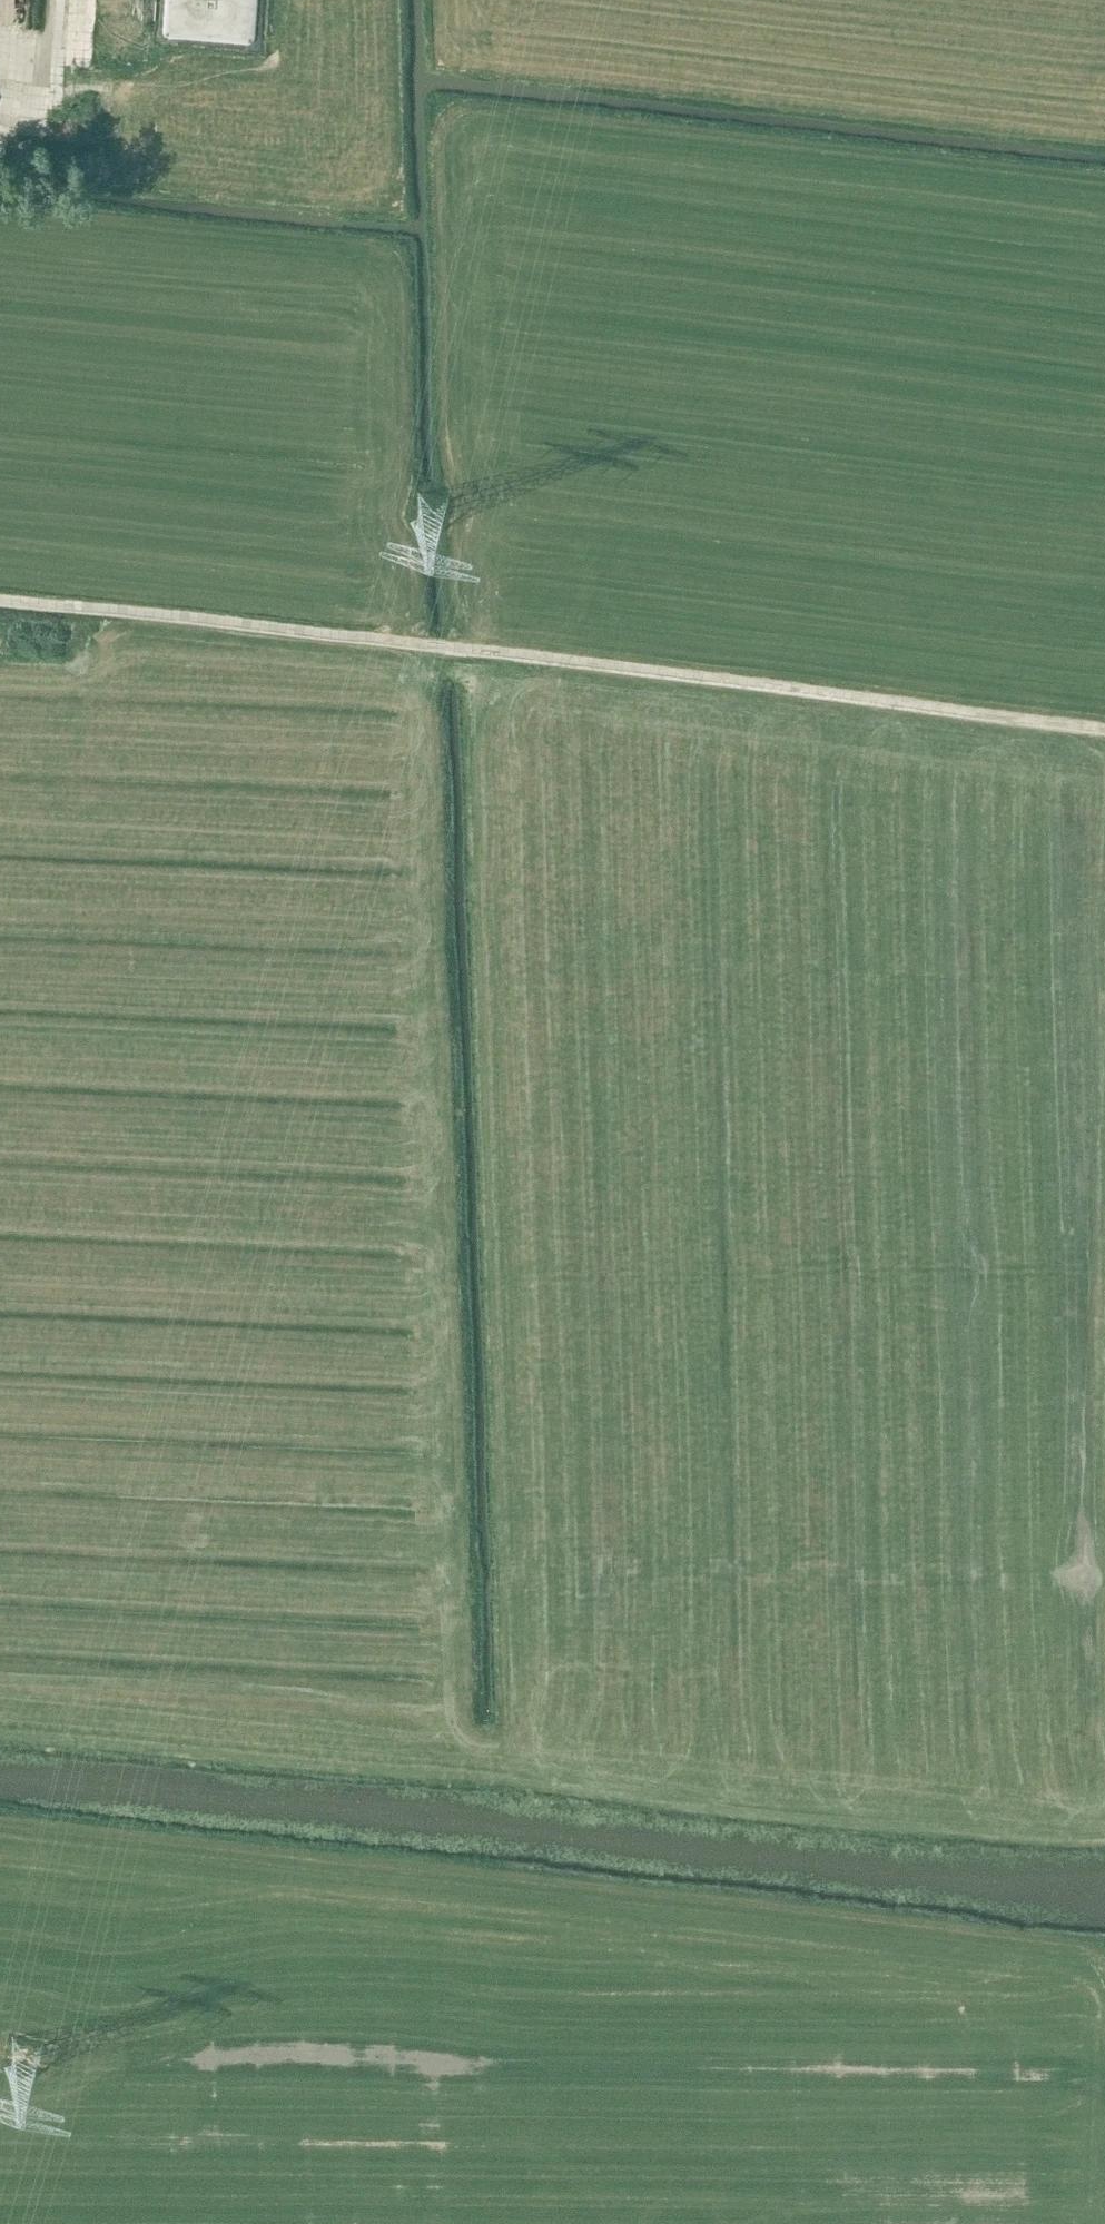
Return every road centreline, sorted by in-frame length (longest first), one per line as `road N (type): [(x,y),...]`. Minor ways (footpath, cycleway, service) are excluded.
road 1 (track): [(0,612),(538,660),(1104,735)]

